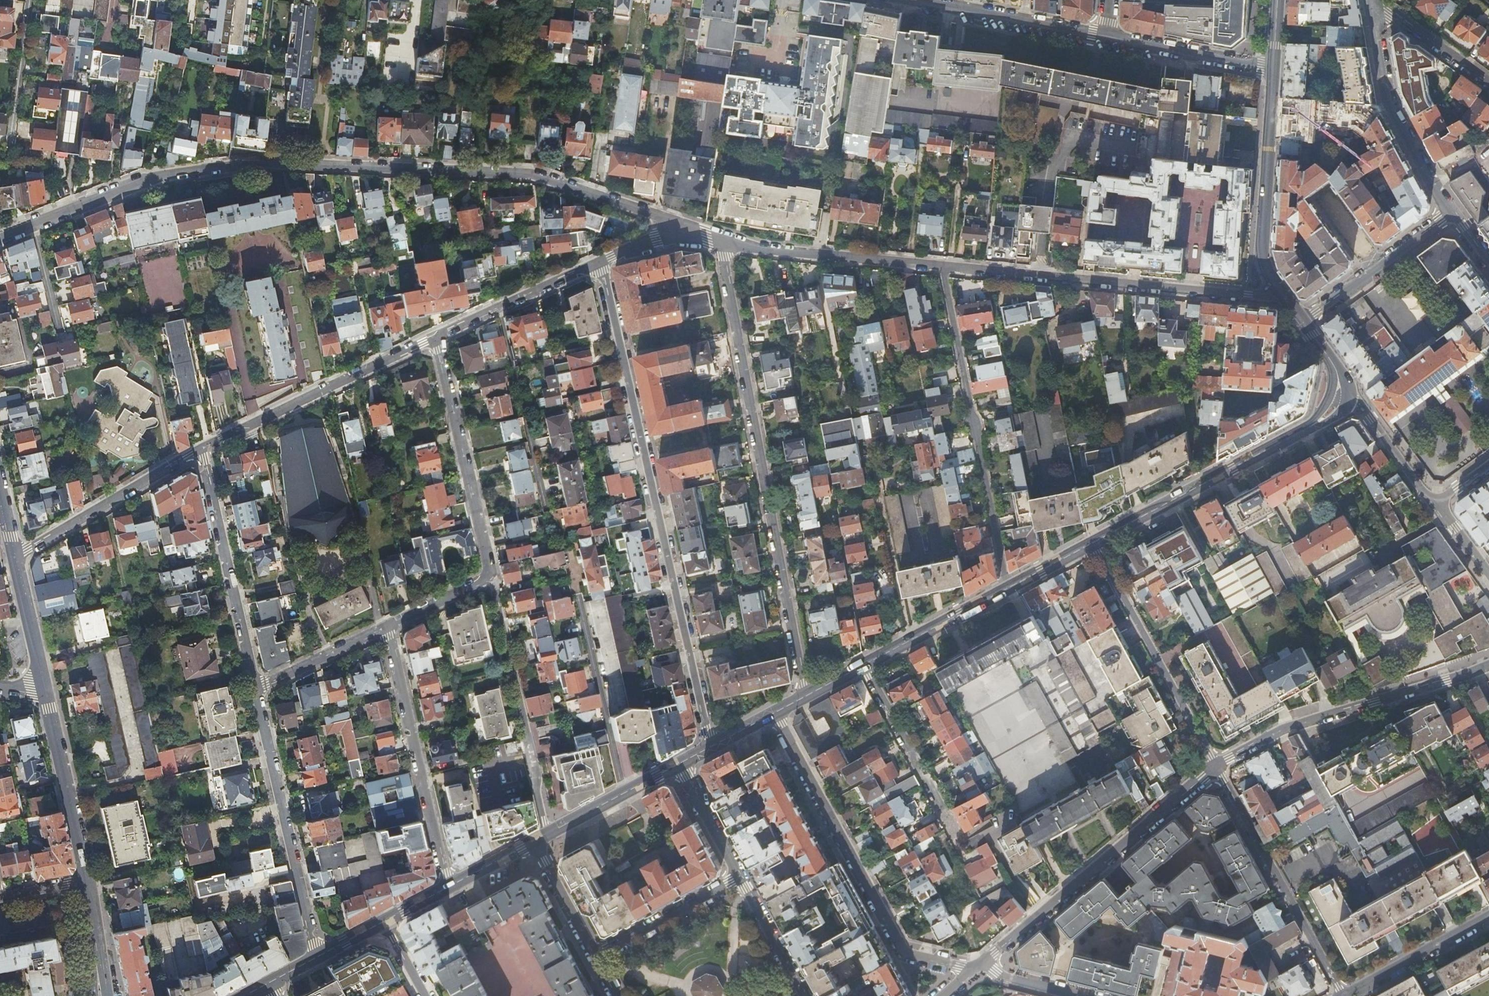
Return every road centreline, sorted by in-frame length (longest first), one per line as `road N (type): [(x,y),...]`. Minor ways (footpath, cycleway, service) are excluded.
road 1 (tertiary): [(31,227),(153,179),(259,162),(529,176),(686,230)]
road 2 (residential): [(708,748),(597,264)]
road 3 (residential): [(721,242),(803,698)]
road 4 (residential): [(972,971),(906,953),(772,713)]
road 5 (tertiary): [(942,270),(1276,291)]
road 6 (residential): [(1008,589),(942,270)]
road 7 (residential): [(1217,768),(983,961)]
road 8 (residential): [(1488,665),(1293,728),(1217,768)]
road 9 (residential): [(315,959),(254,691)]
road 10 (residential): [(387,628),(446,889)]
road 11 (residential): [(544,837),(490,575)]
road 12 (residential): [(1343,995),(1217,768)]
road 13 (residential): [(434,339),(200,448)]
road 14 (residential): [(1217,768),(1091,545)]
road 15 (residential): [(254,691),(200,448)]
road 16 (residential): [(434,339),(490,575)]
road 17 (secondary): [(1300,433),(1091,545)]
road 18 (secondary): [(1008,589),(803,698)]
road 19 (residential): [(1371,3),(1385,100),(1452,215)]
road 20 (secondary): [(1276,291),(1260,245),(1272,71)]
road 21 (tertiary): [(721,242),(942,270)]
road 22 (residential): [(200,448),(12,557)]
road 23 (residential): [(1108,37),(911,0)]
road 24 (secondary): [(85,881),(41,693)]
road 25 (residential): [(1302,323),(1452,215)]
road 26 (residential): [(597,264),(434,339)]
road 27 (residential): [(1272,71),(1108,37)]
road 28 (residential): [(595,956),(743,879)]
road 29 (residential): [(1343,995),(1488,917)]
road 30 (residential): [(30,0),(8,157)]
road 31 (secondary): [(678,765),(544,837)]
road 32 (residential): [(254,691),(387,628)]
road 33 (residential): [(1488,84),(1371,3)]
road 34 (secondary): [(41,693),(12,557)]
road 35 (residential): [(1435,504),(1372,418),(1348,400)]
road 36 (residential): [(743,879),(805,995)]
road 37 (residential): [(678,765),(743,879)]
road 38 (residential): [(595,956),(536,842)]

